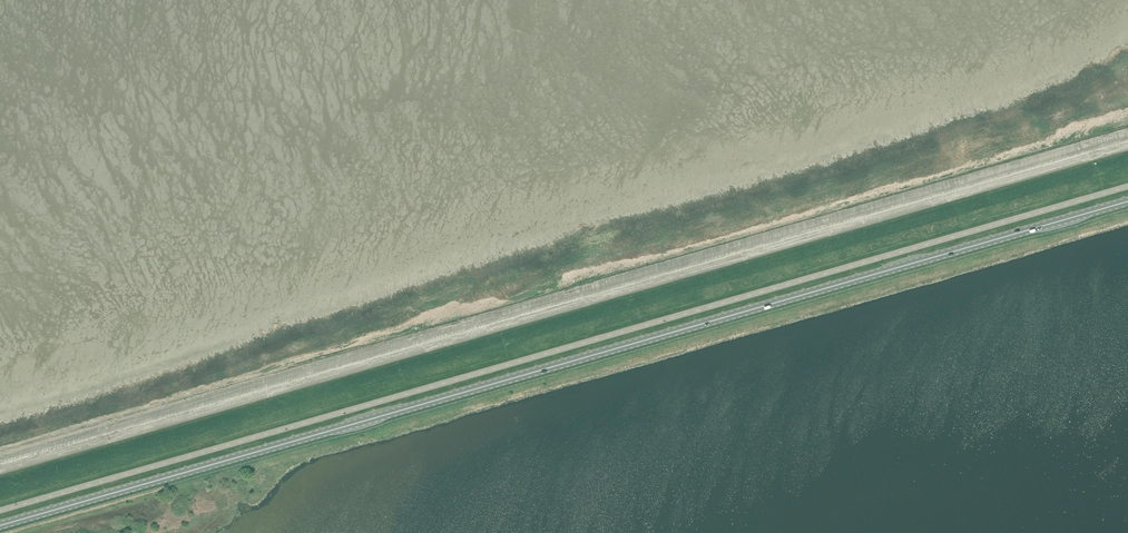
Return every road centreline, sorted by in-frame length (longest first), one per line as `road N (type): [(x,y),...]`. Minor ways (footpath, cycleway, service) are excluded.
road 1 (primary): [(0,526),(1127,201)]
road 2 (unclassified): [(0,511),(1127,186)]

